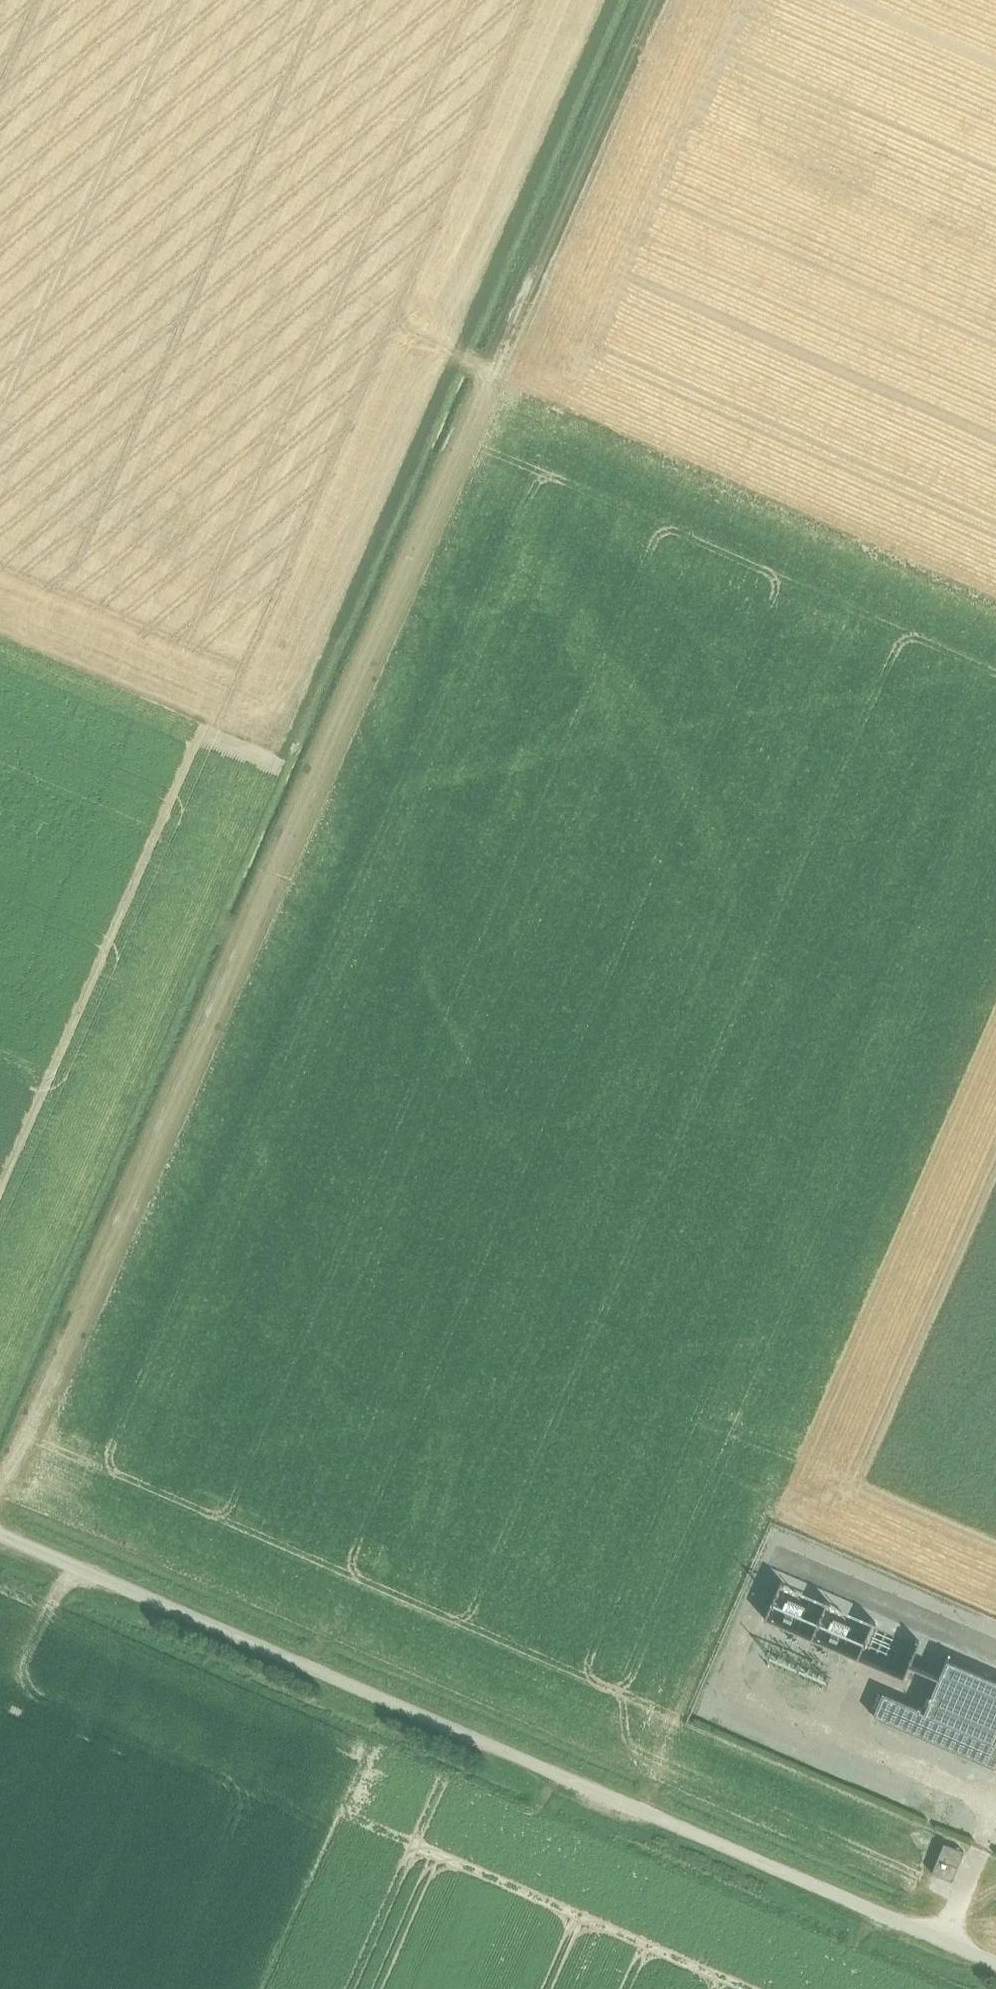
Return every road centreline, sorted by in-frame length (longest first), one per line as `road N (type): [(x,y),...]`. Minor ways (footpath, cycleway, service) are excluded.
road 1 (unclassified): [(995,1961),(0,1532)]

